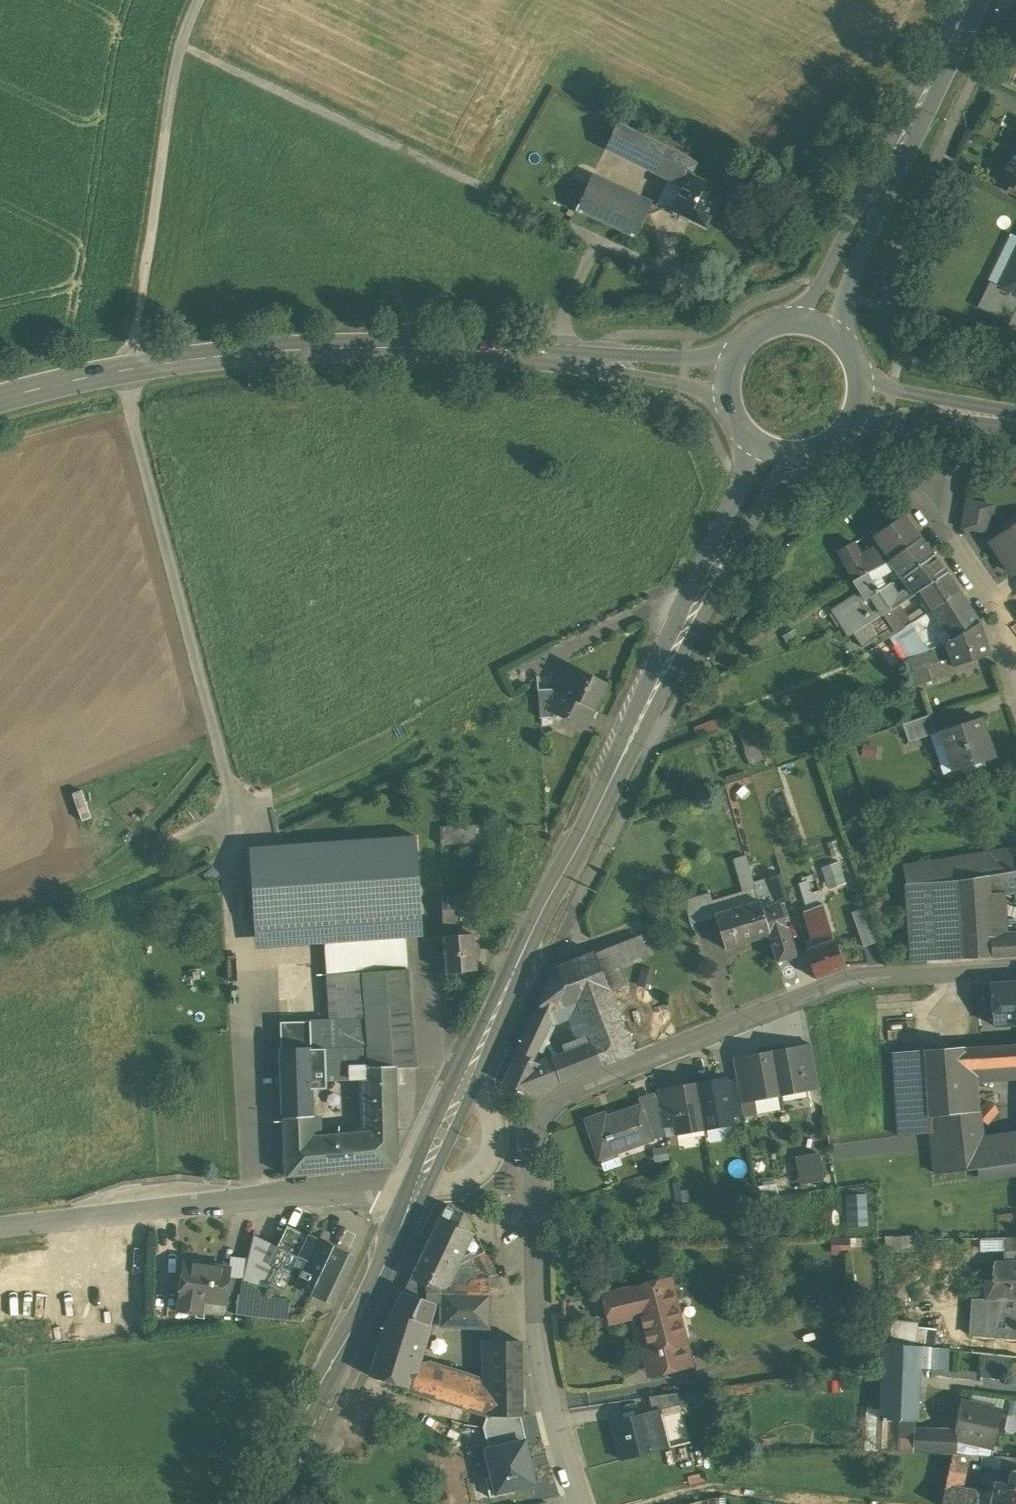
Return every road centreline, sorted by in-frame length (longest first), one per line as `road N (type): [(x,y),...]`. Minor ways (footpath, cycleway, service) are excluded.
road 1 (track): [(204,0),(184,50),(130,371),(158,519),(235,798),(253,1201)]
road 2 (residential): [(1015,974),(843,987),(584,1087),(549,1112),(529,1139),(526,1170),(539,1343),(580,1503)]
road 3 (tertiary): [(0,403),(130,371),(329,349),(452,350),(727,380)]
road 4 (primary): [(466,1081),(560,872),(775,454)]
road 5 (track): [(184,50),(656,267),(677,222)]
road 6 (unclassified): [(0,1228),(353,1191),(412,1196)]
road 7 (primary): [(812,326),(972,0)]
road 8 (primary): [(266,1503),(412,1196)]
road 9 (residential): [(1015,672),(1008,641),(940,534),(932,486)]
road 10 (tertiary): [(1015,420),(860,398)]
road 11 (primary): [(466,1081),(412,1196)]

